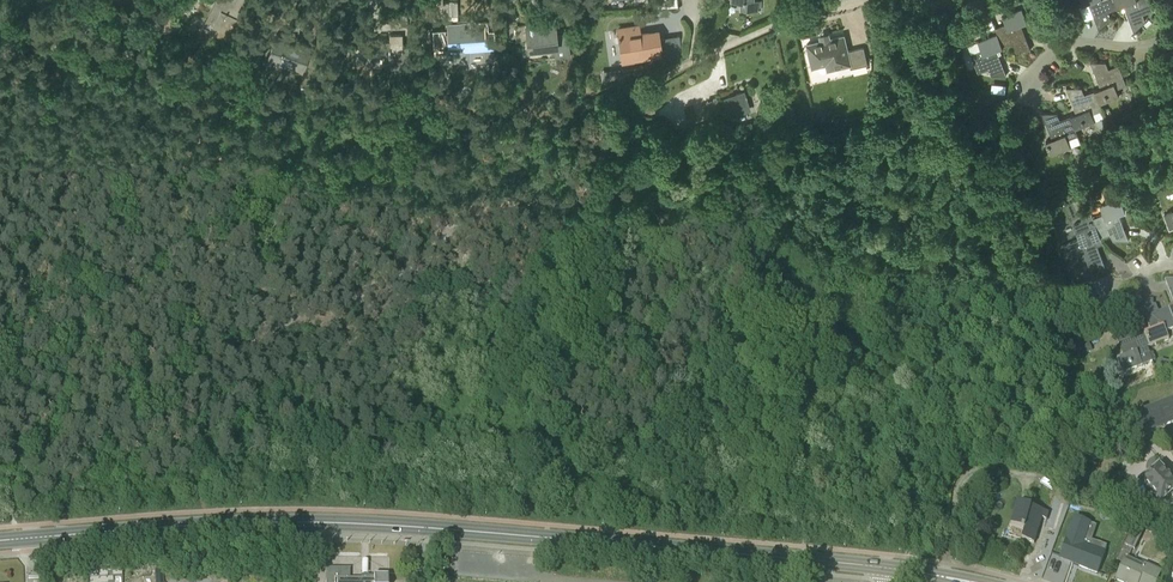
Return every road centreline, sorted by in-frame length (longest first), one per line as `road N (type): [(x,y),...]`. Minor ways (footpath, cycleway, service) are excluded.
road 1 (tertiary): [(777,557),(339,520),(34,537)]
road 2 (track): [(693,60),(508,138),(335,113),(83,38)]
road 3 (residential): [(1172,38),(1126,47),(1063,42),(1027,83)]

